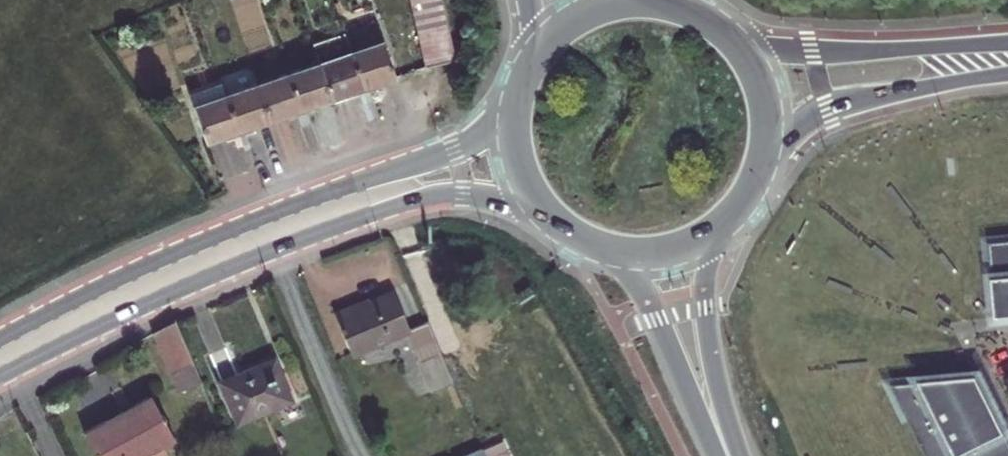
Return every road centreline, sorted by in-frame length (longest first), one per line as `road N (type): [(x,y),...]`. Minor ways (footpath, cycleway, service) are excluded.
road 1 (secondary): [(0,379),(191,286),(394,207),(478,194),(547,215)]
road 2 (secondary): [(519,100),(468,146),(230,230),(0,338)]
road 3 (secondary): [(1007,39),(799,53),(722,36)]
road 4 (secondary): [(761,166),(781,138),(814,115),(1007,77)]
road 5 (secondary): [(737,455),(706,317),(707,267),(728,221)]
road 6 (secondary): [(599,249),(639,286),(716,455)]
road 7 (secondary): [(651,6),(577,23),(527,77)]
road 8 (secondary): [(761,166),(762,102),(722,36)]
road 9 (secondary): [(599,249),(672,252),(728,221)]
road 10 (secondary): [(519,100),(518,161),(547,215)]

